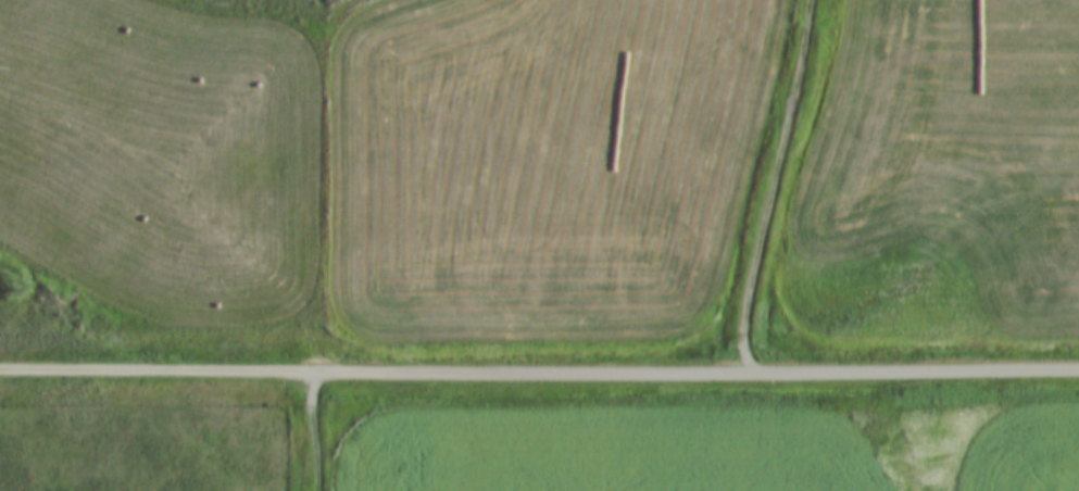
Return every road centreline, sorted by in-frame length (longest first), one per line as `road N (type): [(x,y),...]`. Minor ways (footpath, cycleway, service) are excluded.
road 1 (residential): [(1078,367),(787,375),(325,370)]
road 2 (track): [(752,375),(743,345),(811,0)]
road 3 (residential): [(325,370),(0,368)]
road 4 (track): [(325,370),(315,395),(319,490)]

